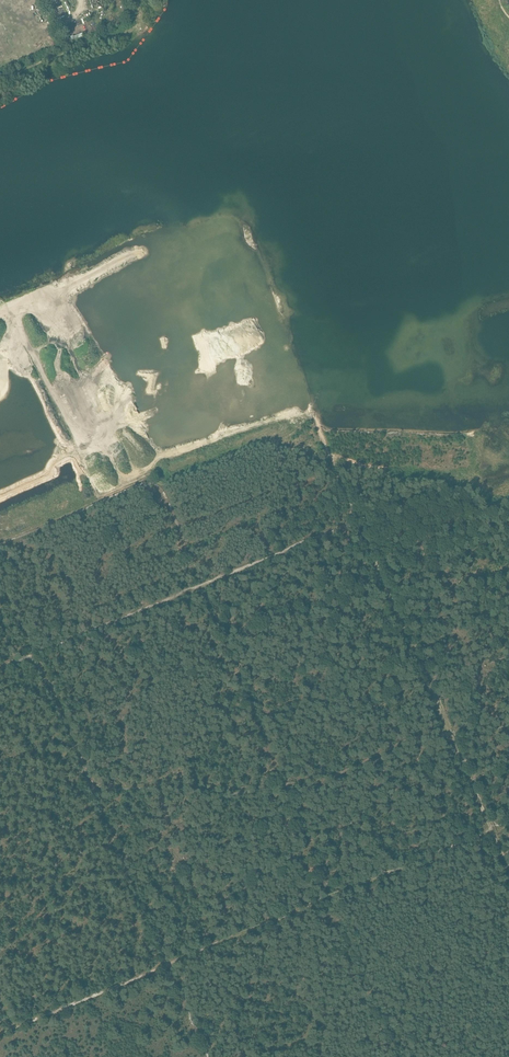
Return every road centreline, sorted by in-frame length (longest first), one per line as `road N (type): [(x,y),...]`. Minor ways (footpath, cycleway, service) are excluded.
road 1 (track): [(492,831),(0,1032)]

